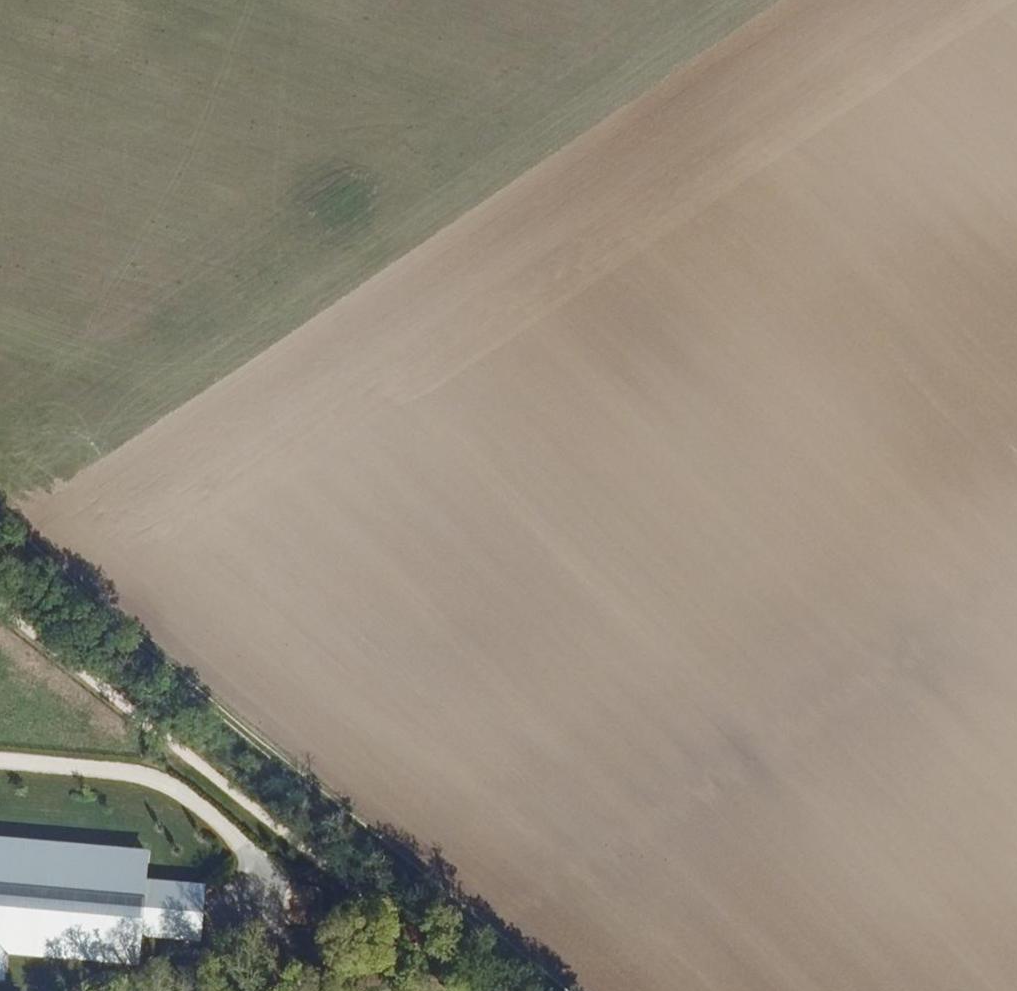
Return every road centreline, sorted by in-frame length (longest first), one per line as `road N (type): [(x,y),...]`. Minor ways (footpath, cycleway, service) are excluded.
road 1 (track): [(565,990),(0,521)]
road 2 (track): [(278,990),(519,953)]

